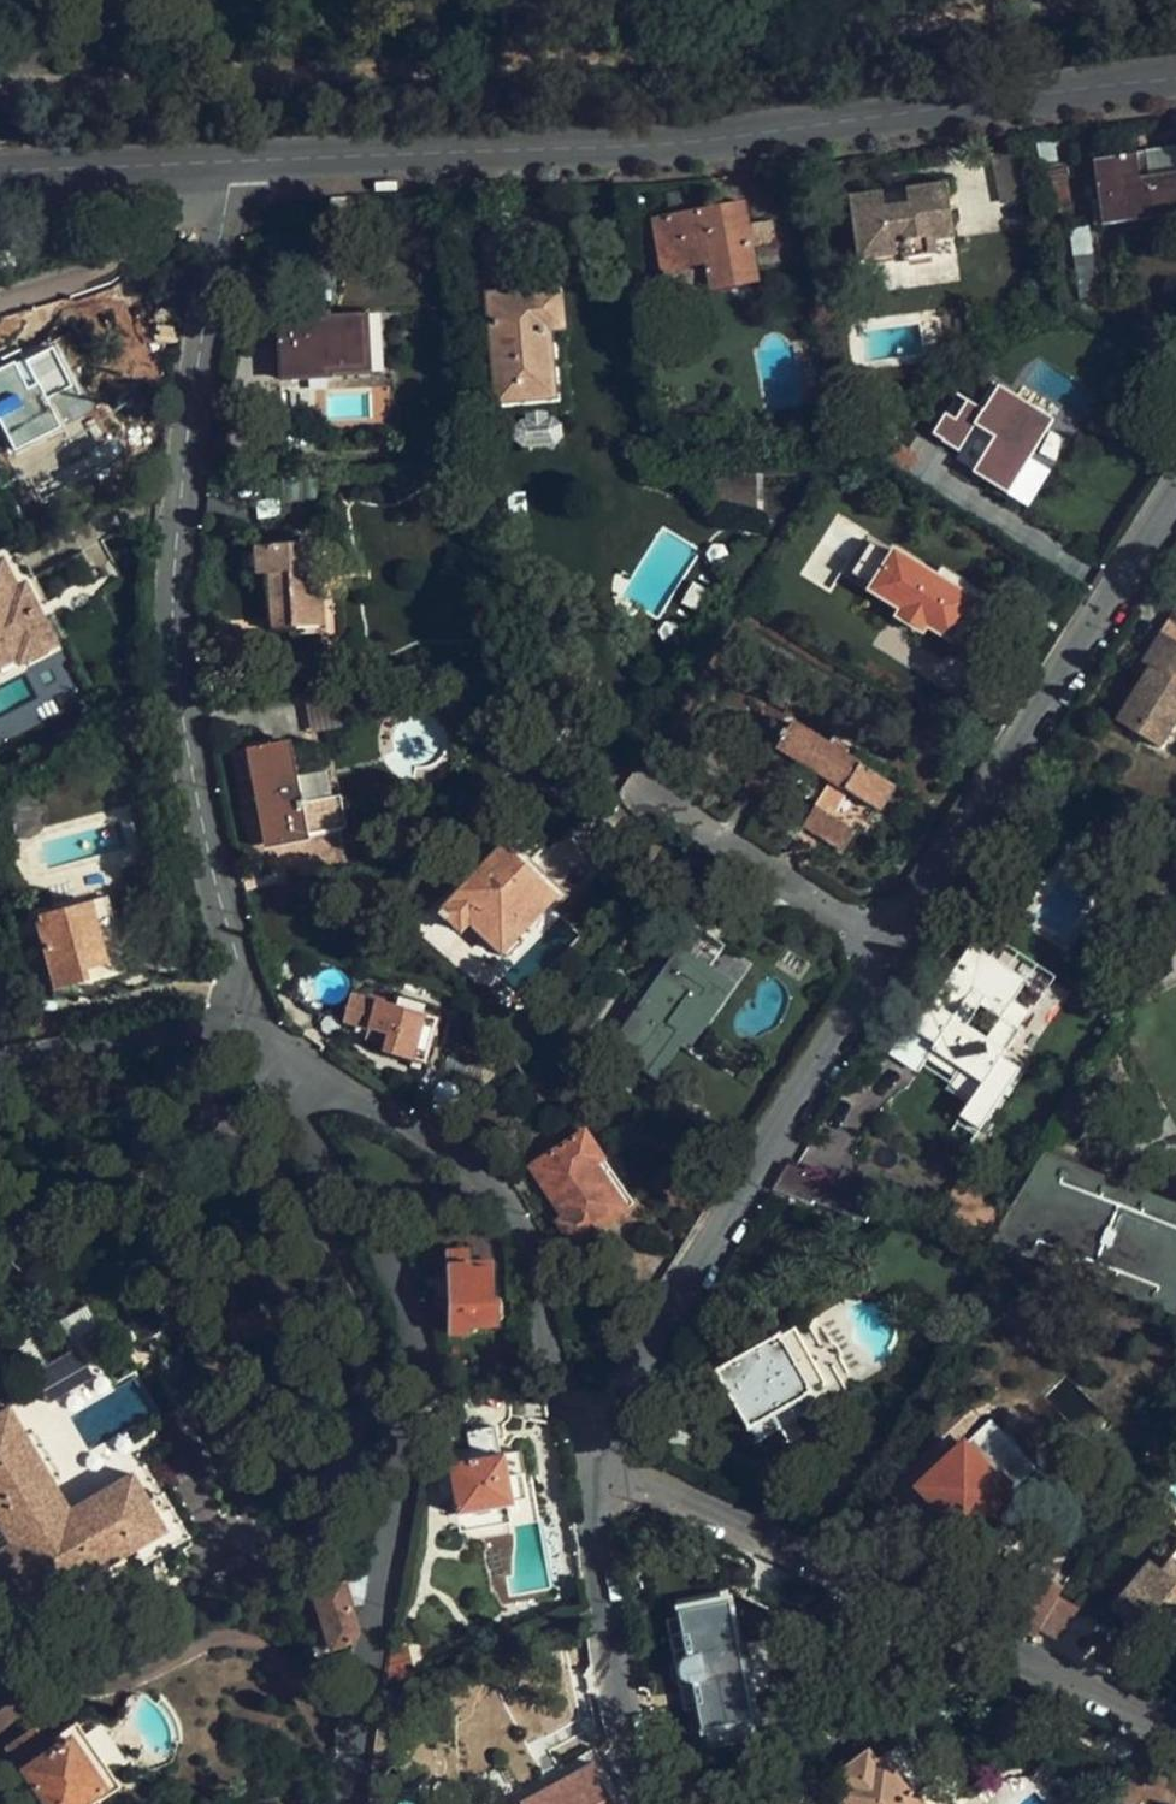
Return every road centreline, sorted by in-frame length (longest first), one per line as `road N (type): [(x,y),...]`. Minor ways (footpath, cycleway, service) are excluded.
road 1 (tertiary): [(1175,79),(670,143),(230,161)]
road 2 (residential): [(230,161),(178,510),(175,626),(206,831),(248,1015),(281,1083)]
road 3 (residential): [(281,1083),(389,1261),(413,1319),(419,1385),(346,1803)]
road 4 (residential): [(602,1471),(1175,1731)]
road 5 (residential): [(889,945),(820,1047),(619,1397),(582,1420)]
road 6 (residential): [(1175,513),(889,945)]
road 7 (residential): [(281,1083),(314,1080),(341,1089),(507,1202),(528,1247),(554,1375),(582,1420)]
road 8 (residential): [(602,1471),(593,1514),(600,1613),(626,1730),(656,1803)]
road 9 (tertiary): [(230,161),(0,171)]
road 10 (residential): [(889,945),(702,831)]

